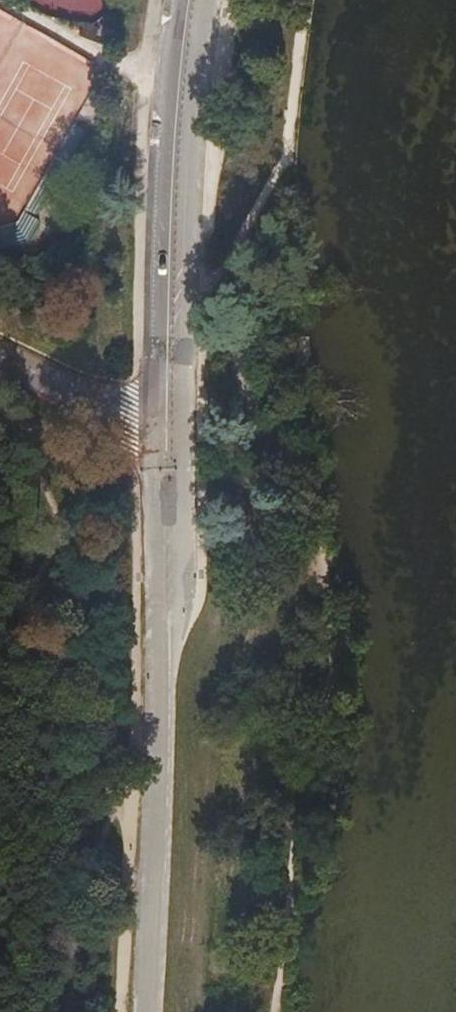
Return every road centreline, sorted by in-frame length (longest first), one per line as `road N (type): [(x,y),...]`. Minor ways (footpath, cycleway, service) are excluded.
road 1 (unclassified): [(181,0),(154,390),(134,403),(102,400),(0,354)]

